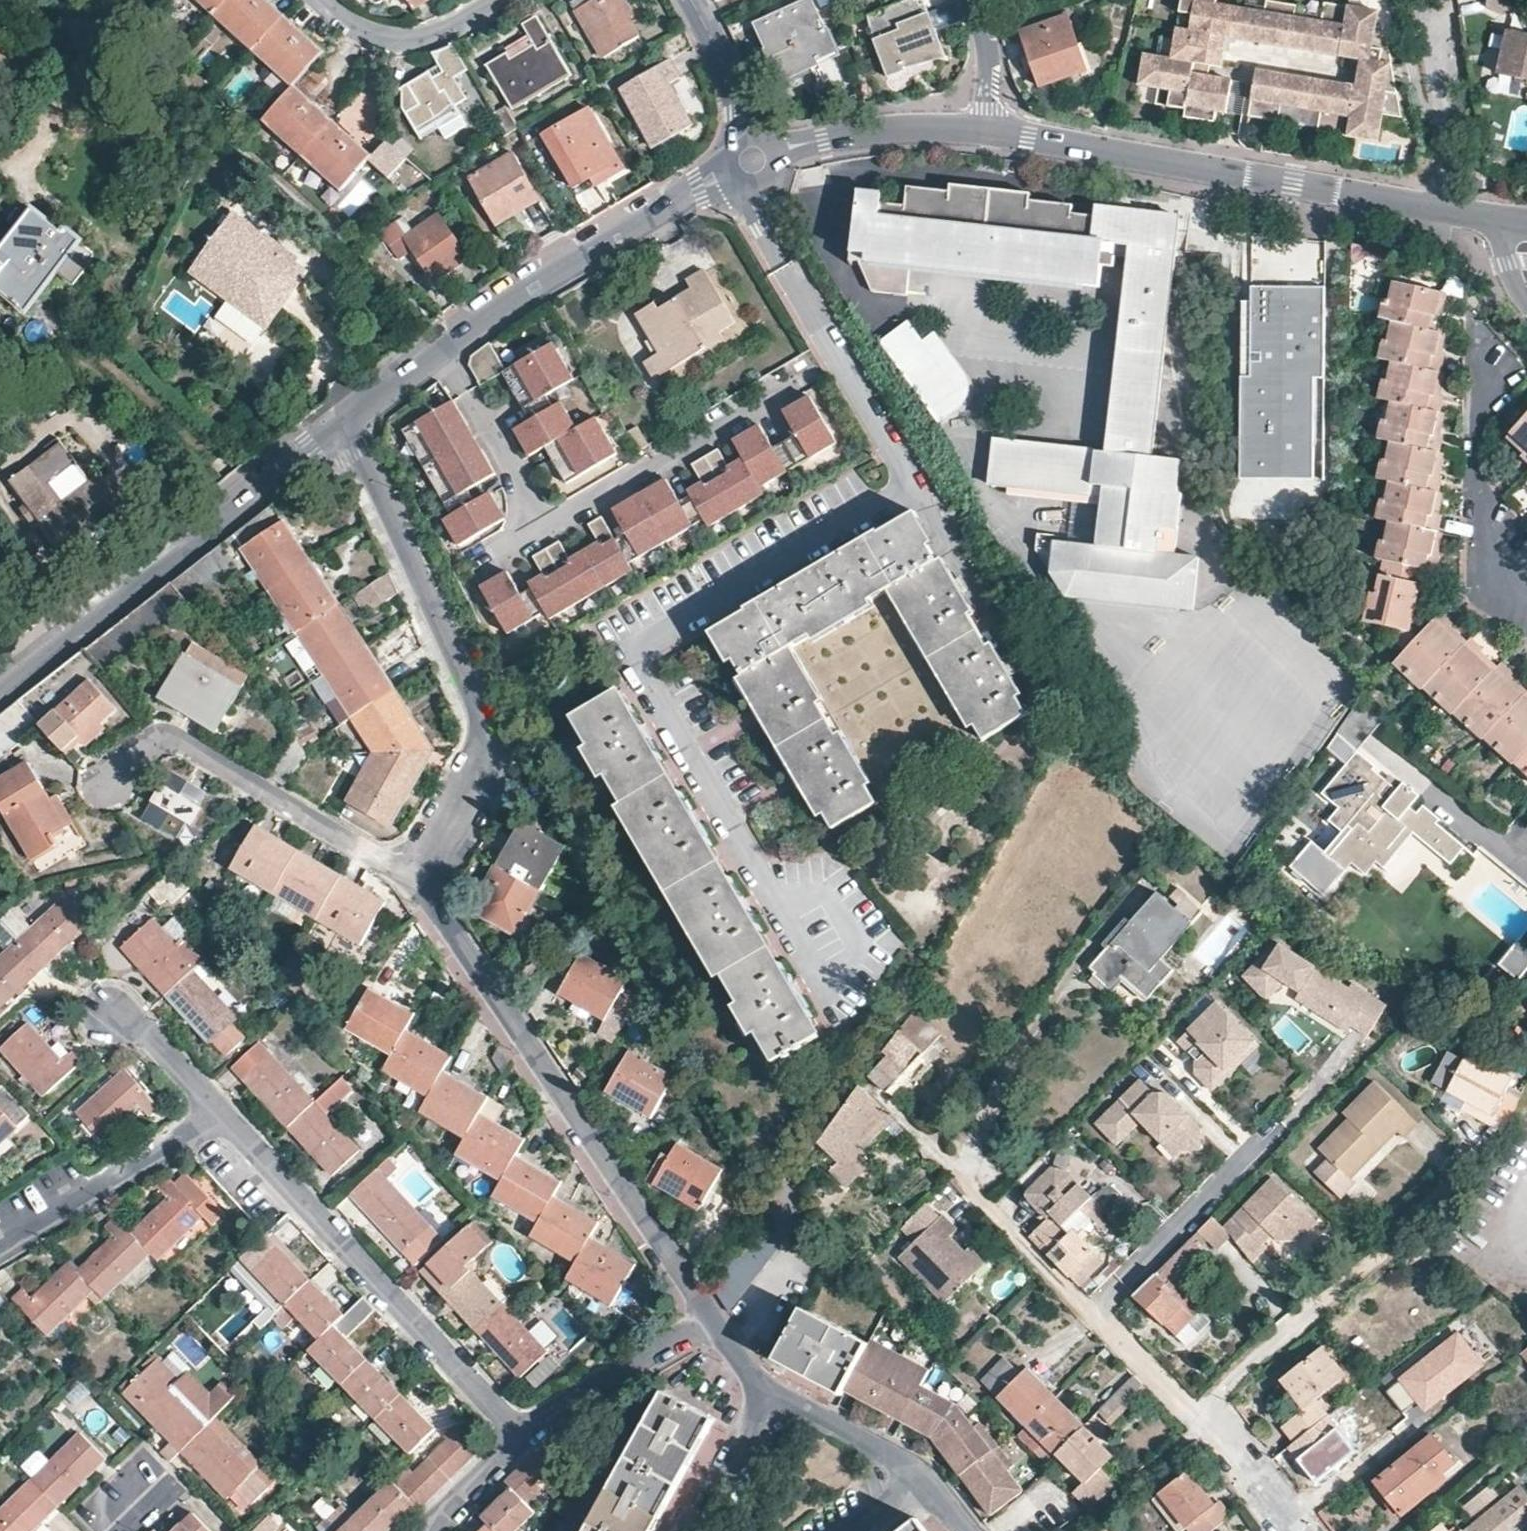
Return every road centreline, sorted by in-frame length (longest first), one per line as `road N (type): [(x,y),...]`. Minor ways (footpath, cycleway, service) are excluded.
road 1 (residential): [(989,128),(1524,227)]
road 2 (residential): [(712,1319),(419,876)]
road 3 (residential): [(419,876),(483,756),(486,732),(385,498),(343,424)]
road 4 (residential): [(343,424),(488,316),(644,216),(756,160)]
road 5 (residential): [(0,686),(343,424)]
road 6 (residential): [(521,1428),(225,1118)]
road 7 (residential): [(1283,1124),(1095,1317),(1197,1418)]
road 8 (residential): [(1473,1150),(1408,1236),(1262,1350),(1197,1418)]
road 9 (residential): [(419,876),(177,741),(157,746),(113,781)]
road 10 (track): [(966,1180),(1006,1066),(1125,909)]
road 11 (residential): [(1485,359),(1478,481),(1498,582),(1526,614)]
road 12 (residential): [(0,1250),(225,1118)]
road 13 (residential): [(756,160),(825,138),(989,128)]
road 14 (residential): [(712,1319),(521,1428)]
road 15 (residential): [(489,0),(432,32),(393,43),(321,0)]
road 16 (residential): [(921,1478),(905,1461),(763,1389)]
road 17 (residential): [(690,0),(756,160)]
road 18 (residential): [(763,1389),(690,1530)]
road 19 (residential): [(225,1118),(119,1011)]
road 20 (residential): [(1197,1418),(1287,1530)]
road 21 (residential): [(521,1428),(436,1530)]
road 22 (residential): [(989,128),(988,47),(976,0)]

